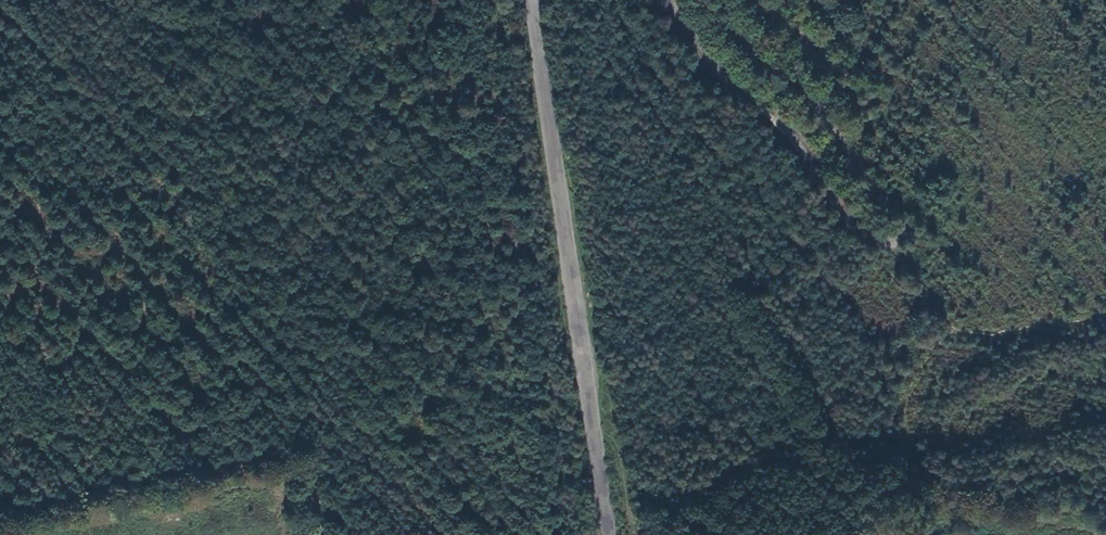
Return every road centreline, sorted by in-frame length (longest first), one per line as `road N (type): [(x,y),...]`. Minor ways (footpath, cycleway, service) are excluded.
road 1 (unclassified): [(607,534),(533,1)]

